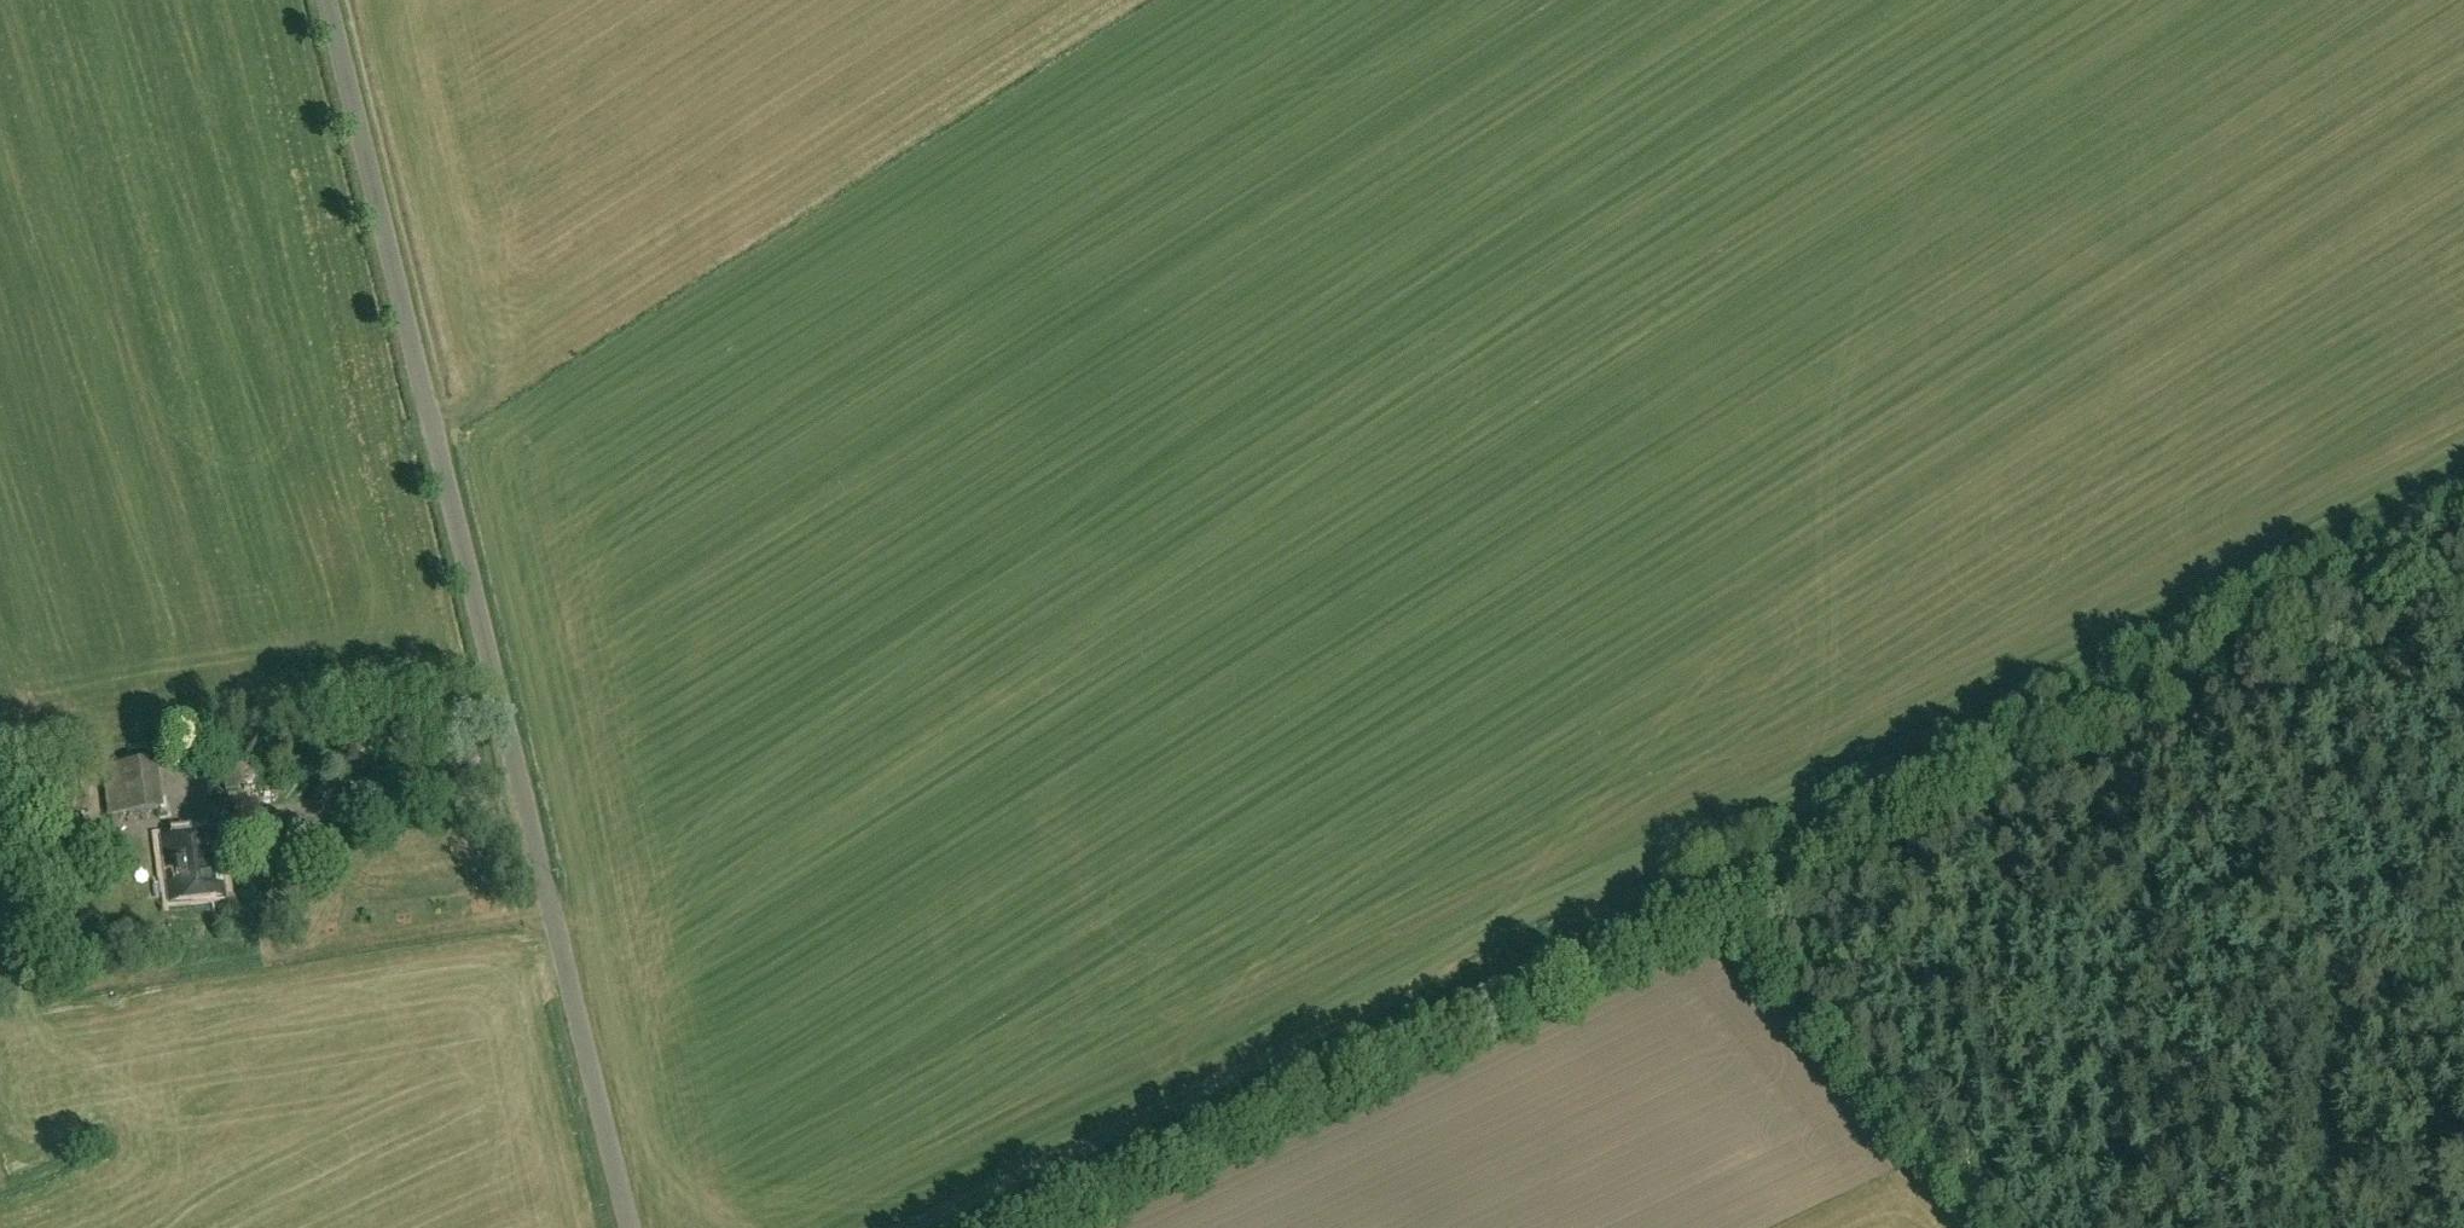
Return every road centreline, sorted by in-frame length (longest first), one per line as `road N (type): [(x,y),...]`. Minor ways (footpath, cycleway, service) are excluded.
road 1 (unclassified): [(632,1227),(328,0)]
road 2 (track): [(1820,800),(910,1227)]

